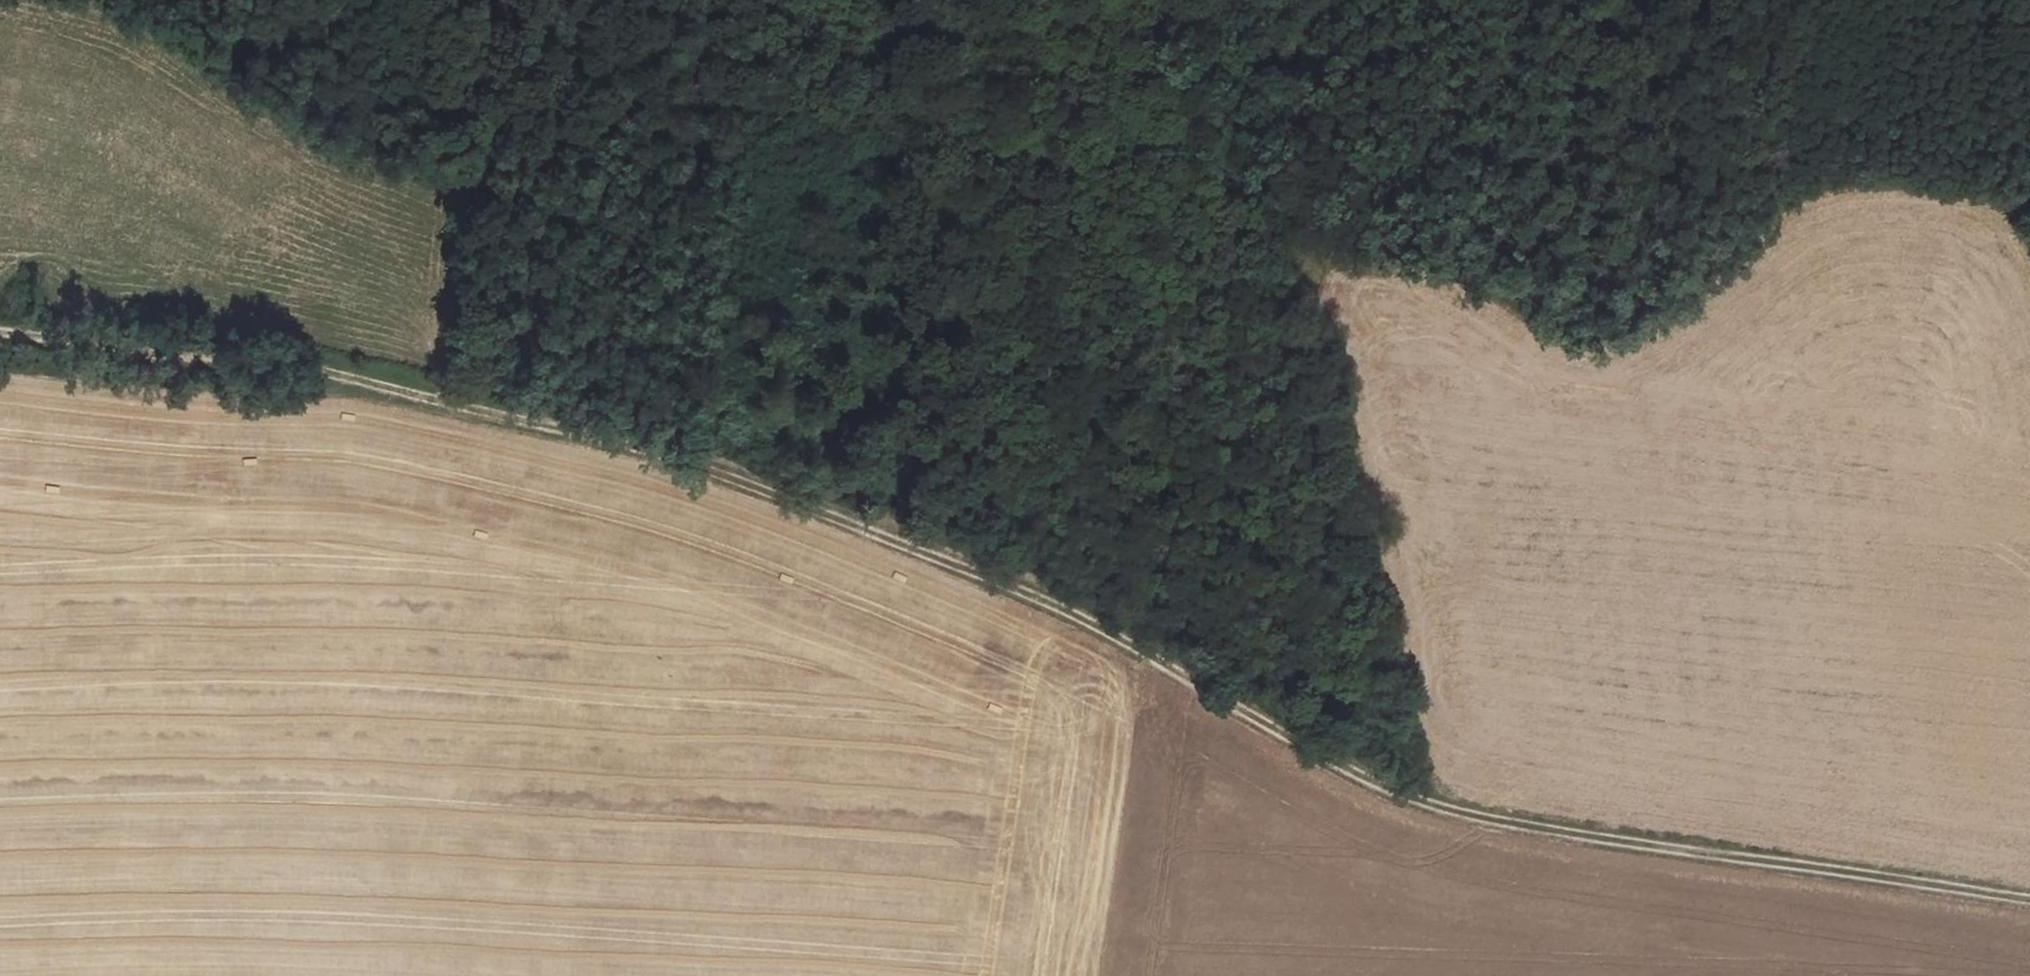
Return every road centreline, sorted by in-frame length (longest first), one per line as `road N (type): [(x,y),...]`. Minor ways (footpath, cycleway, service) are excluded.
road 1 (track): [(2029,899),(1456,811),(1361,774),(1023,589),(721,473),(292,362),(0,330)]

